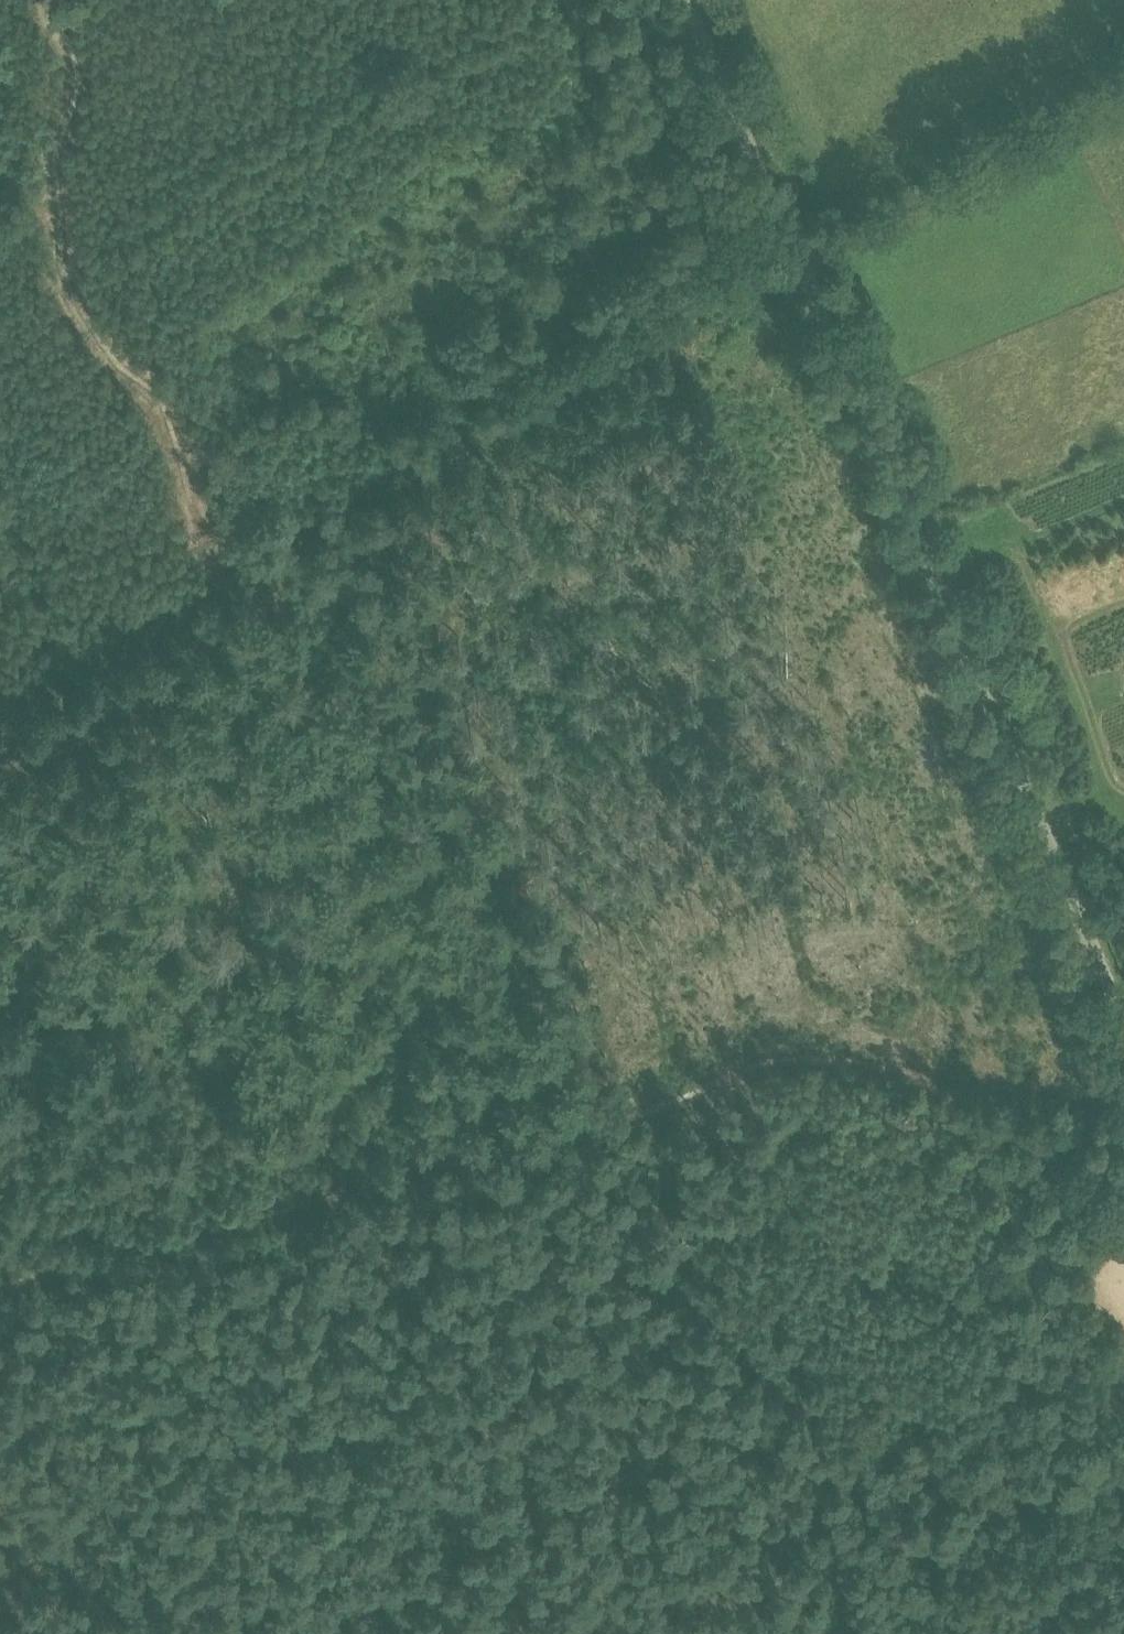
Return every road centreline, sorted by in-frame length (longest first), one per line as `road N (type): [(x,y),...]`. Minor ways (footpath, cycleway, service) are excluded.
road 1 (unclassified): [(691,0),(1123,1016)]

